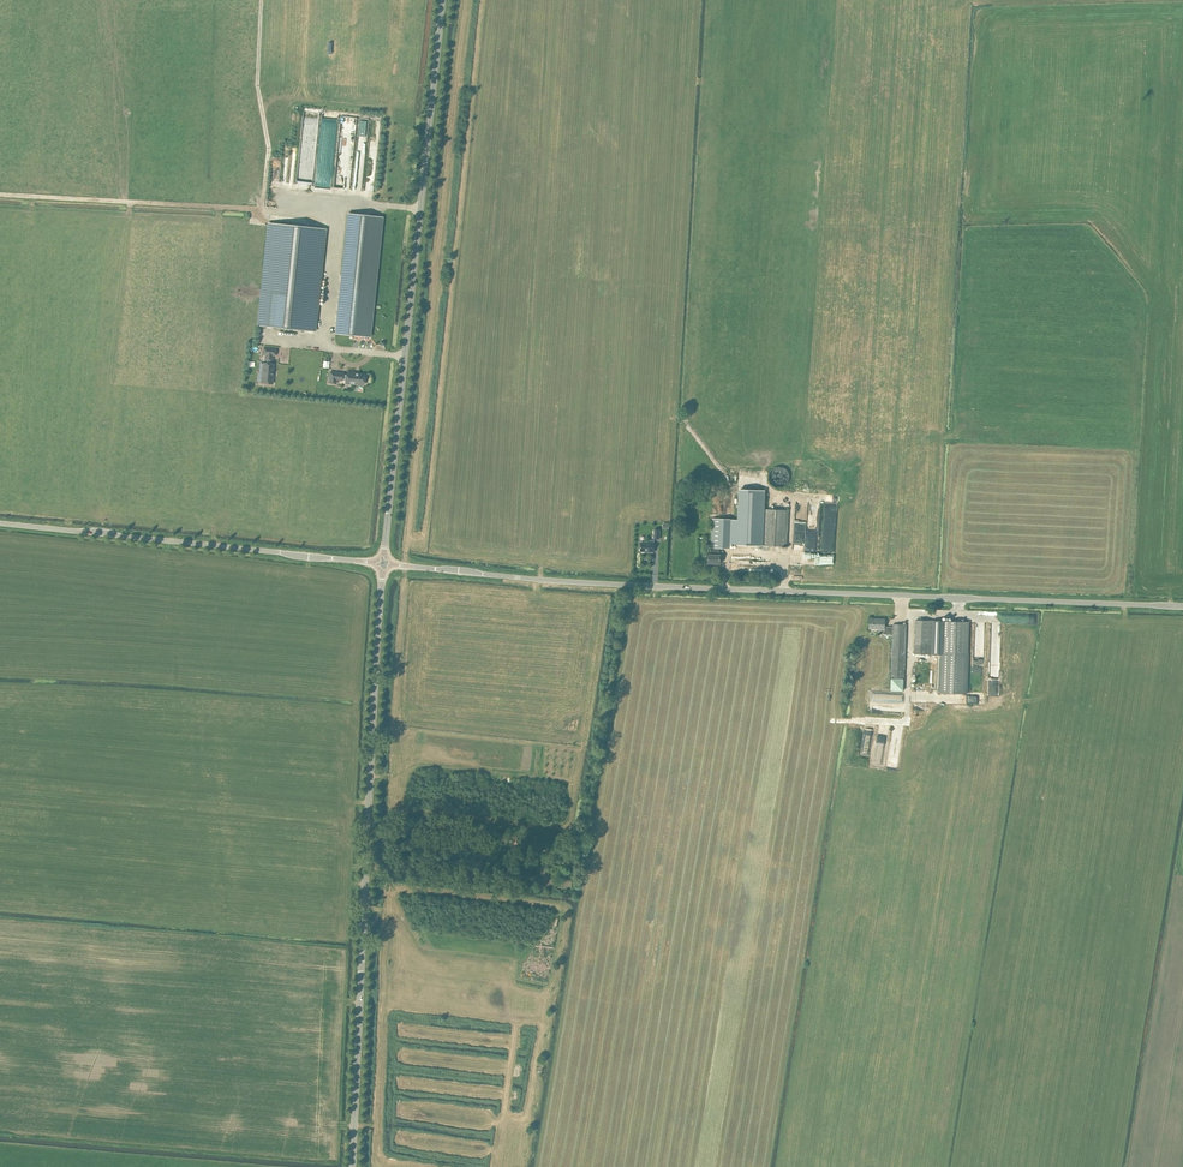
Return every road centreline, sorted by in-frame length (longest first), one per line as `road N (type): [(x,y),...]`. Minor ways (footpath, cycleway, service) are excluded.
road 1 (unclassified): [(1182,607),(619,588),(384,565)]
road 2 (tertiary): [(352,1166),(384,565)]
road 3 (tertiary): [(384,565),(444,0)]
road 4 (track): [(261,0),(264,209),(0,194)]
road 5 (unclassified): [(384,565),(0,524)]
road 6 (track): [(423,206),(264,209)]

